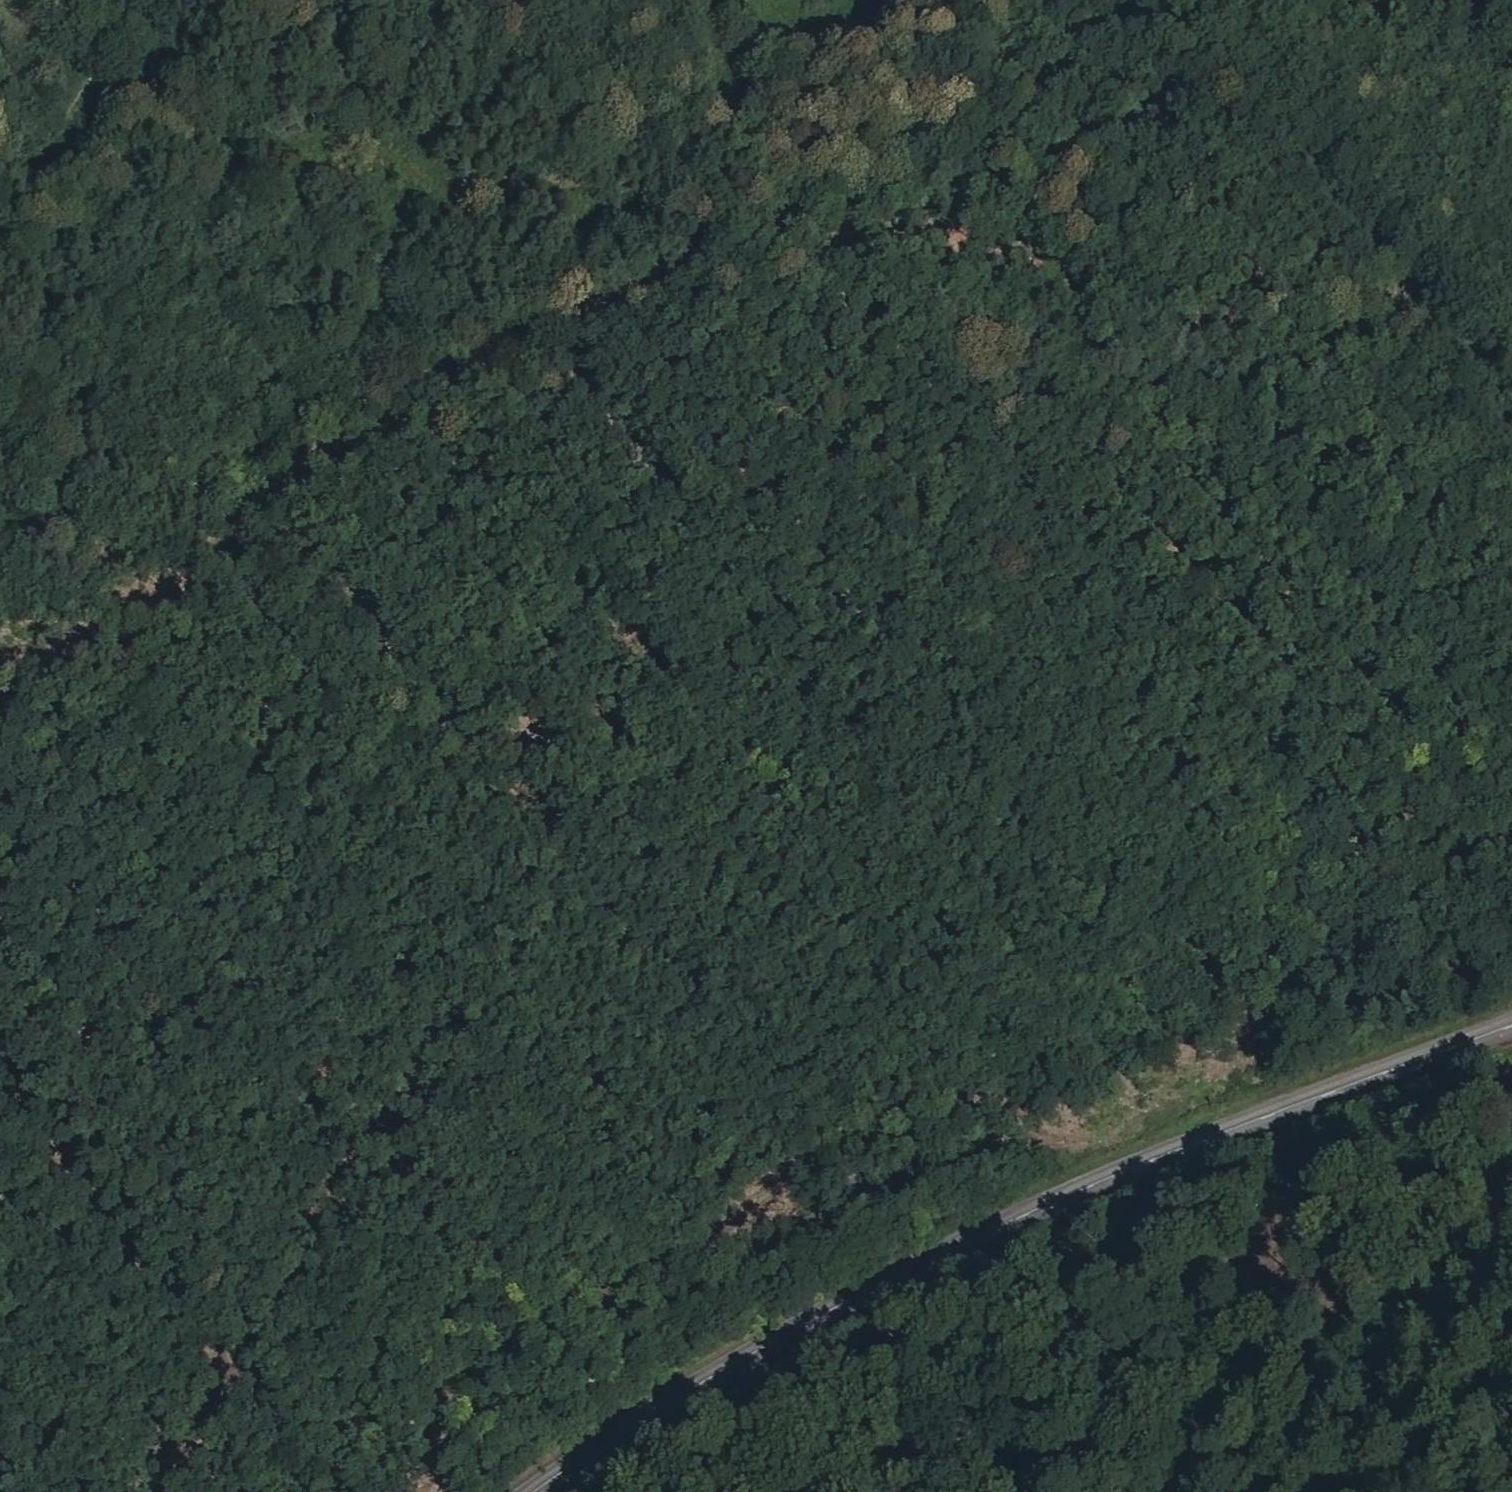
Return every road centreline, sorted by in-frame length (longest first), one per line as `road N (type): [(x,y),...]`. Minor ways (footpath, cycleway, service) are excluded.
road 1 (tertiary): [(531,1491),(681,1391),(872,1285),(1511,1040)]
road 2 (track): [(1511,95),(1266,0)]

